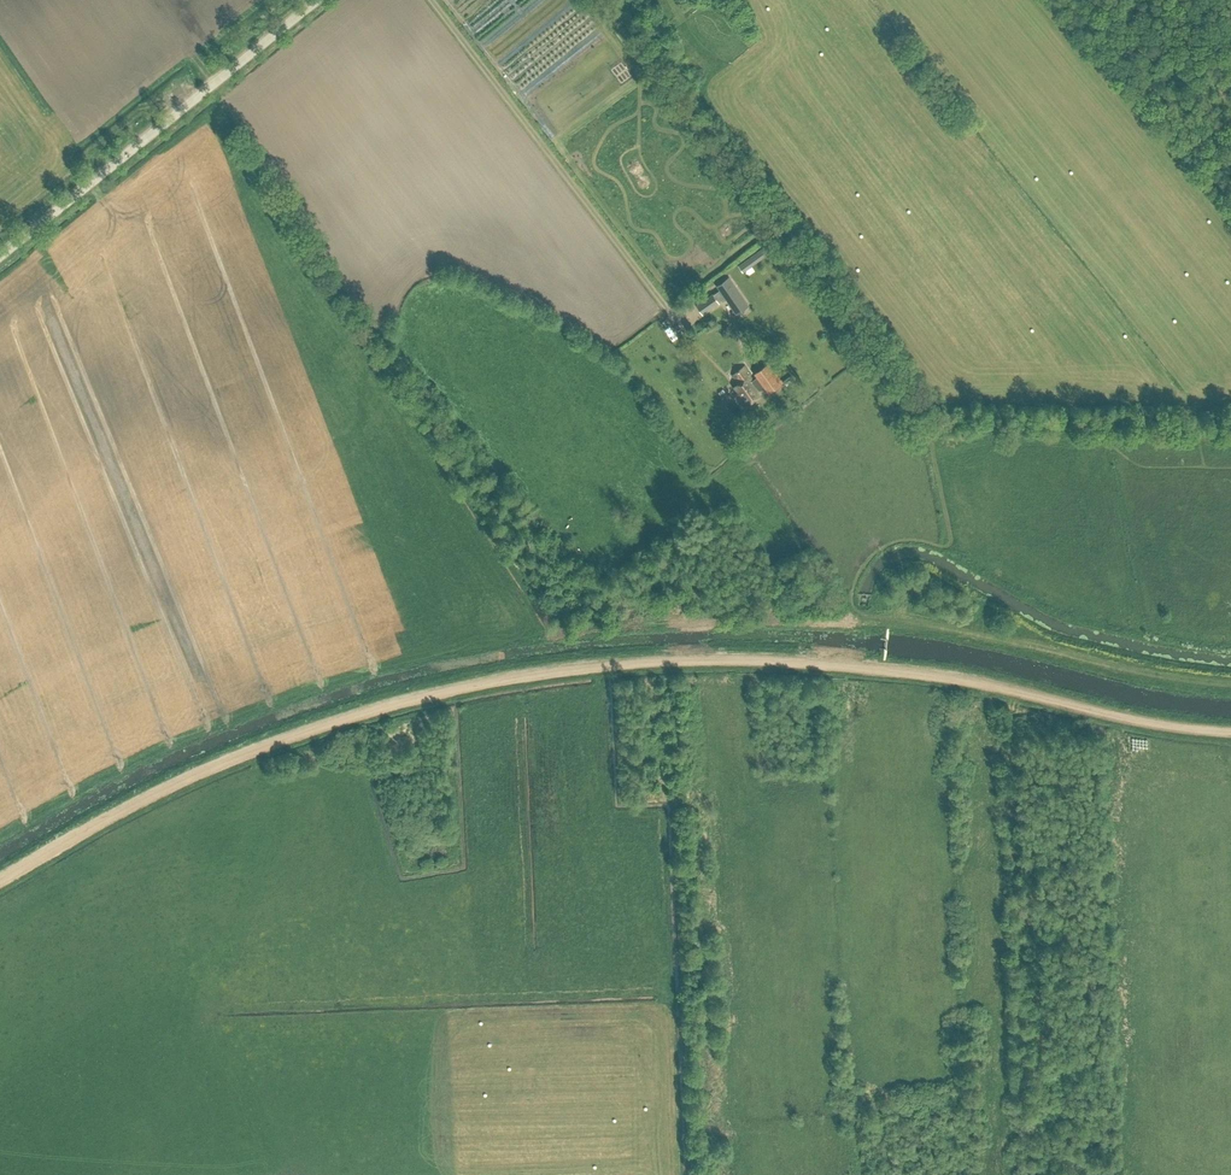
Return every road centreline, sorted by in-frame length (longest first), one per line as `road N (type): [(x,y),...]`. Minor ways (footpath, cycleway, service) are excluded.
road 1 (track): [(0,879),(220,761),(377,706),(549,670),(830,661),(982,682),(1127,718),(1230,731)]
road 2 (unclassified): [(0,255),(315,0)]
road 3 (track): [(897,622),(1230,683)]

